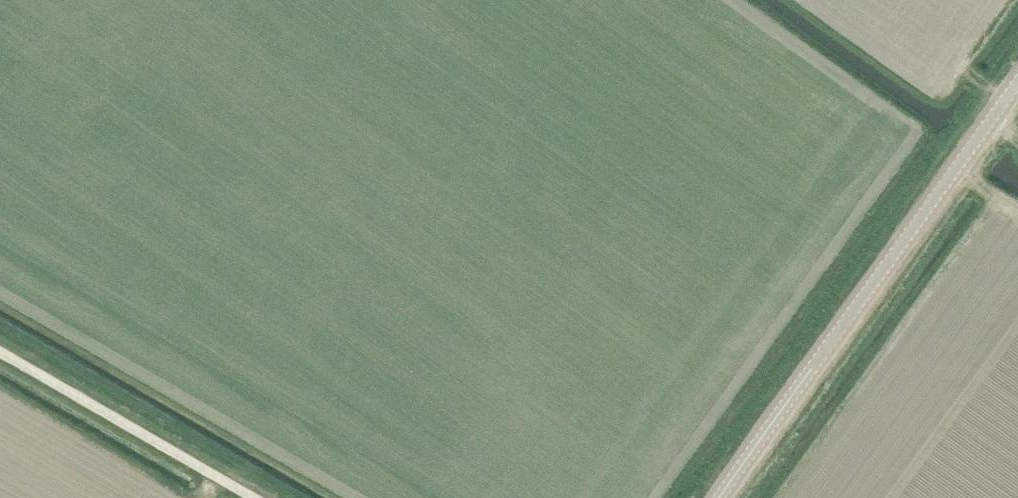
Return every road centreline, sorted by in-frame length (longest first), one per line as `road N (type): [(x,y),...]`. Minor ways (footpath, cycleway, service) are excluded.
road 1 (tertiary): [(718,497),(1017,81)]

